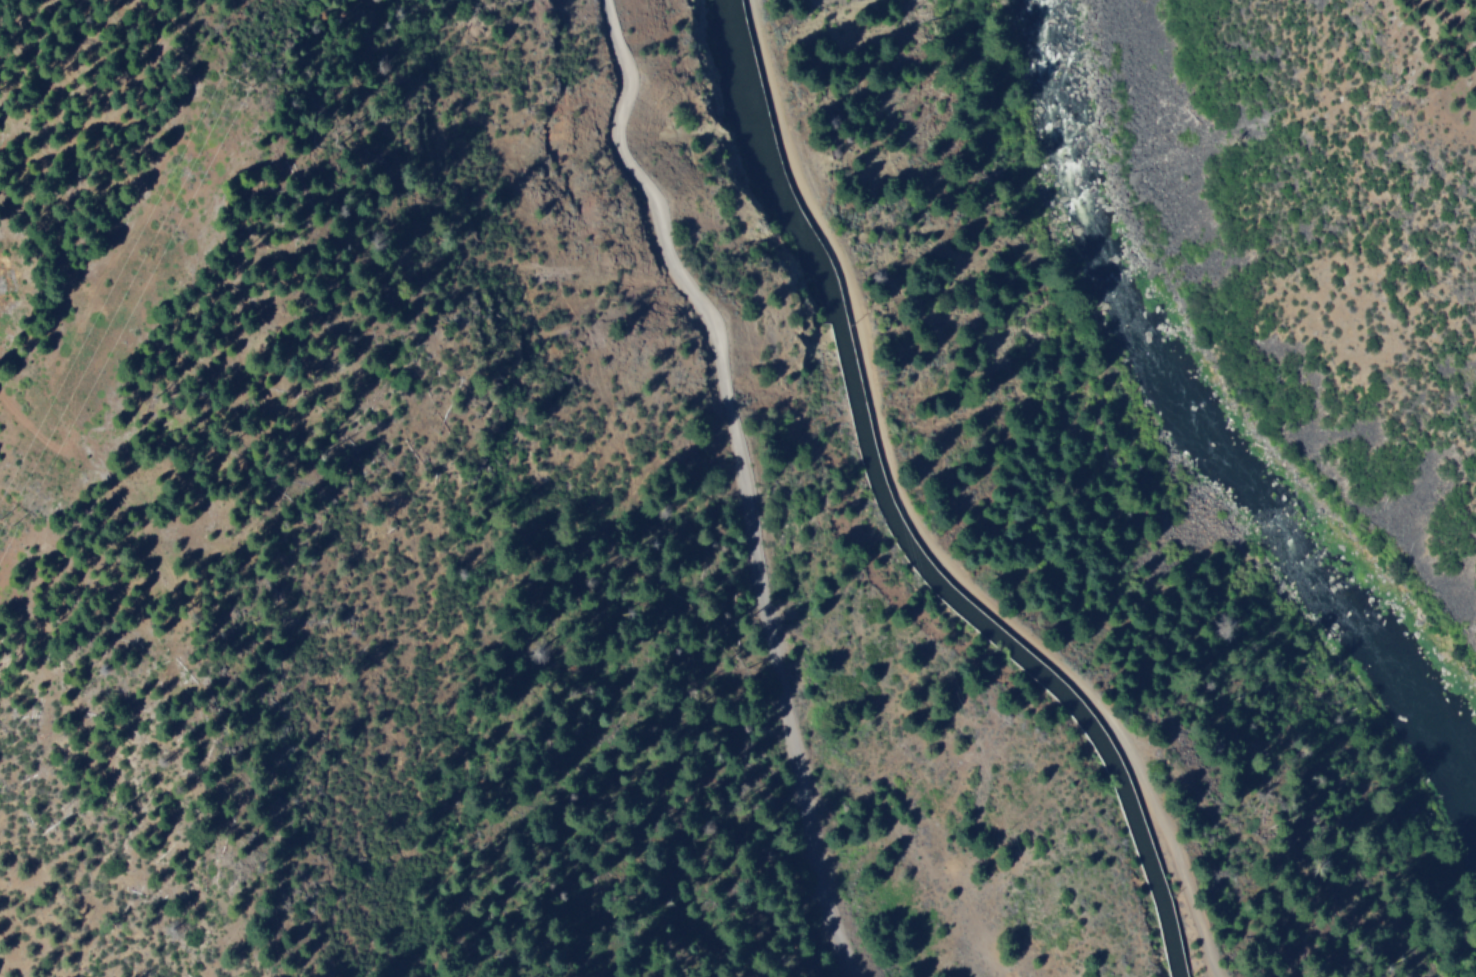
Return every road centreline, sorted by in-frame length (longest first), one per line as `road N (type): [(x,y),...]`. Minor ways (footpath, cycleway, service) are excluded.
road 1 (residential): [(860,976),(821,882),(723,332),(676,264),(659,197),(619,135),(636,71),(612,0)]

